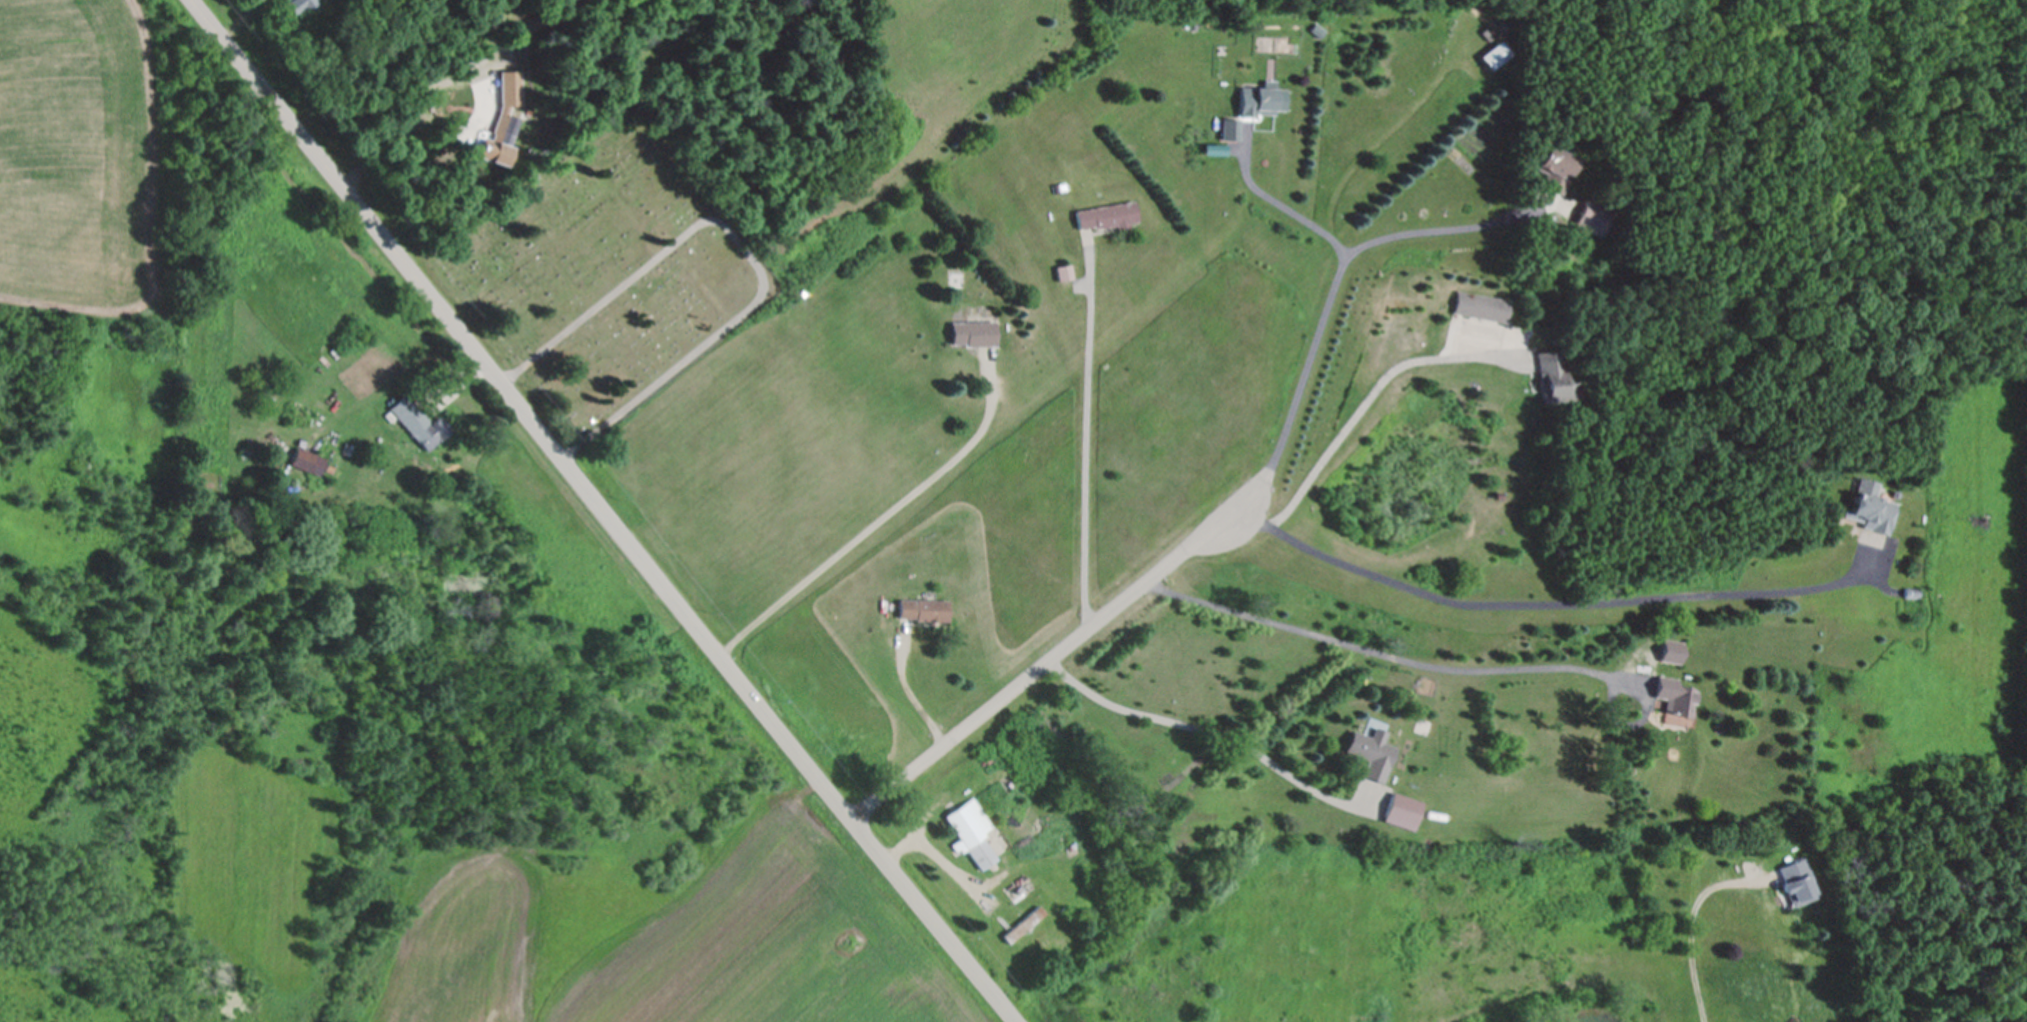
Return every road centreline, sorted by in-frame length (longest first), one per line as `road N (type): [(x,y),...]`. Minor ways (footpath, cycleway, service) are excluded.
road 1 (tertiary): [(1029,1021),(185,0)]
road 2 (residential): [(859,816),(1244,503)]

